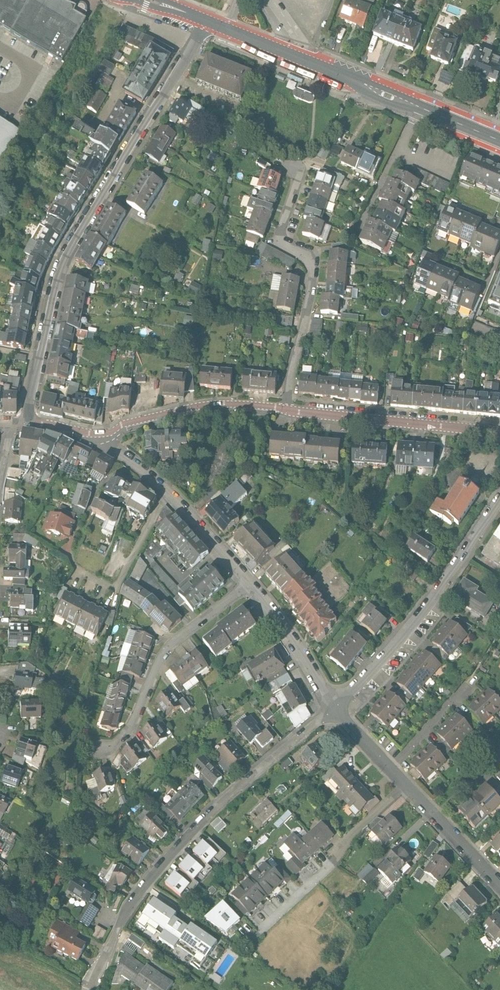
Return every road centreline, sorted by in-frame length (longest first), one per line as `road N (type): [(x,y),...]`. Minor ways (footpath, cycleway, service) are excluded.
road 1 (residential): [(27,424),(70,249),(206,21)]
road 2 (residential): [(336,717),(176,860),(87,989)]
road 3 (primary): [(206,21),(499,144)]
road 4 (residential): [(499,502),(432,607),(336,717)]
road 5 (residential): [(305,167),(281,241),(308,263),(313,279),(288,416)]
road 6 (residential): [(253,592),(173,656),(130,740),(100,752)]
road 7 (residential): [(103,437),(253,592)]
road 8 (residential): [(499,438),(288,416)]
road 9 (residential): [(408,793),(265,938)]
road 10 (residential): [(288,416),(218,412),(103,437)]
road 11 (residential): [(253,592),(336,717)]

